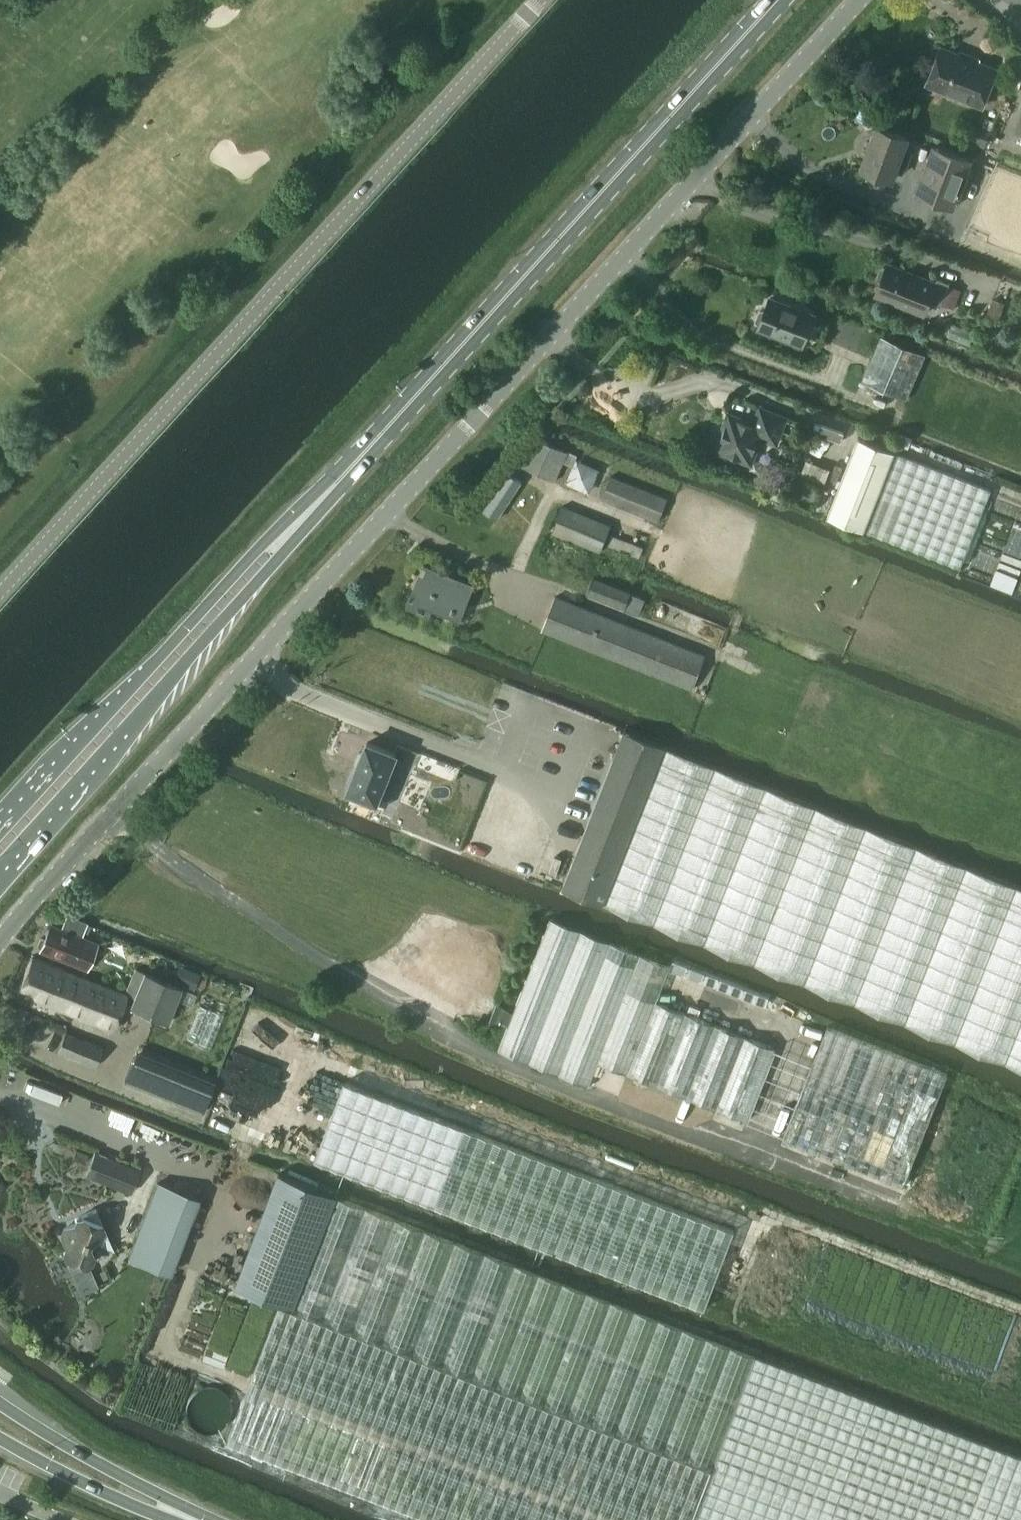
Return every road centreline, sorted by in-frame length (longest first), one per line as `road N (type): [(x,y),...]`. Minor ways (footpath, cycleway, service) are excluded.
road 1 (unclassified): [(0,938),(859,0)]
road 2 (tertiary): [(0,595),(547,0)]
road 3 (primary): [(336,485),(777,0)]
road 4 (primary): [(0,880),(323,509),(336,485)]
road 5 (primary): [(336,485),(310,496),(0,822)]
road 6 (primary): [(175,1511),(0,1401)]
road 7 (primary): [(0,1439),(124,1501),(175,1511)]

